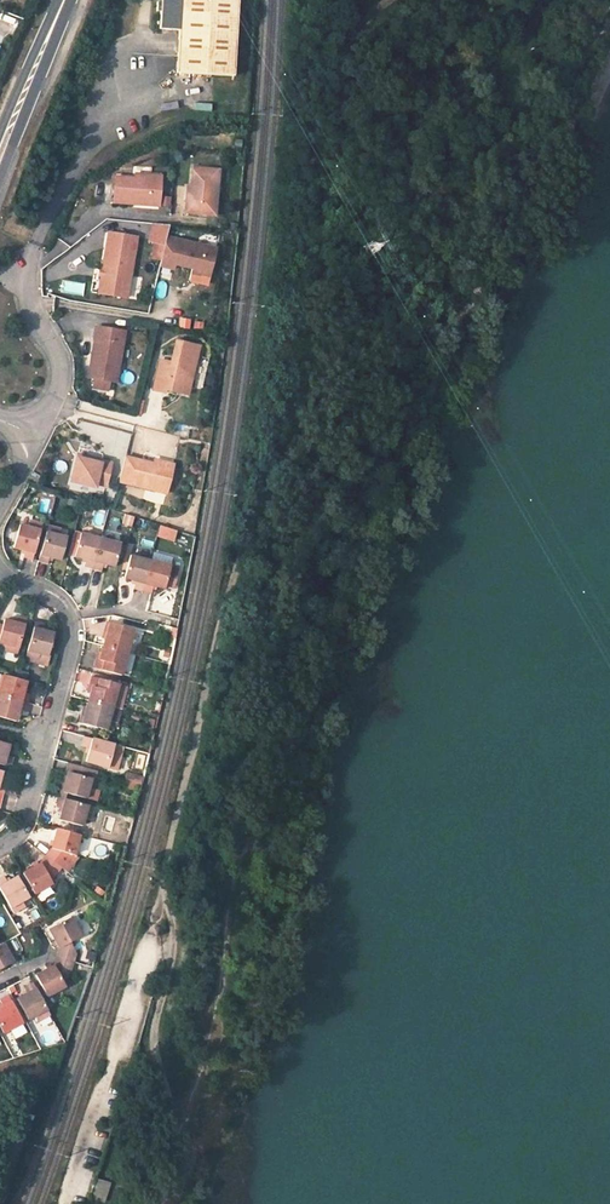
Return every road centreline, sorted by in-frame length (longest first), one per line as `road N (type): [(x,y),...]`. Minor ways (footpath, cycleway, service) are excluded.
road 1 (track): [(392,0),(377,5),(354,40),(295,412),(236,571),(164,878),(176,936),(152,1038),(181,1136),(160,1203)]
road 2 (residential): [(0,570),(51,596),(71,615),(73,637),(20,834),(0,846)]
road 3 (residential): [(30,255),(27,291),(61,362),(36,436)]
road 4 (secondary): [(0,181),(63,3)]
road 5 (secondary): [(63,3),(0,139)]

